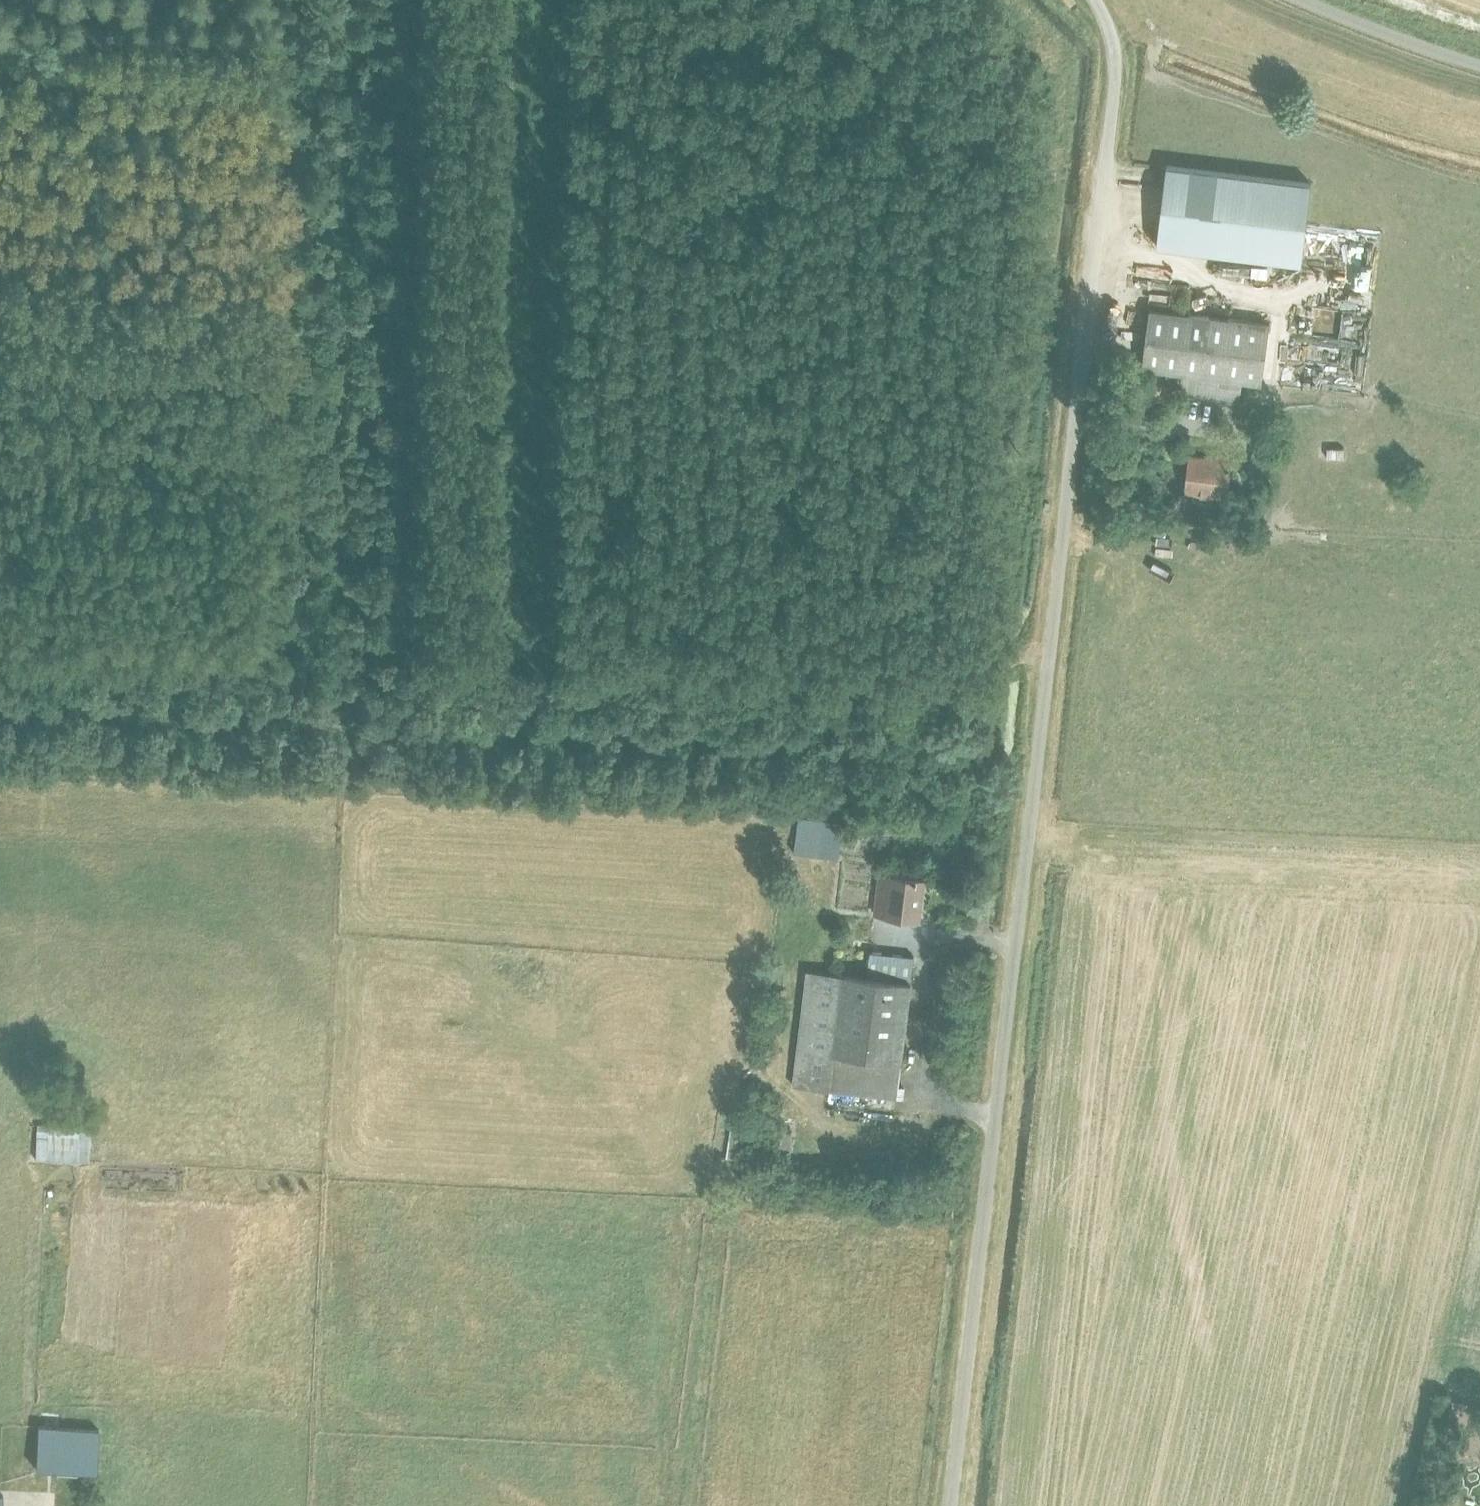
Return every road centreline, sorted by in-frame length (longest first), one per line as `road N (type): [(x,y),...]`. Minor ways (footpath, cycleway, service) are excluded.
road 1 (unclassified): [(947,1505),(1097,211),(1112,51),(1093,0)]
road 2 (track): [(980,741),(698,737),(0,704)]
road 3 (track): [(426,0),(411,627),(425,647),(700,658)]
road 4 (track): [(275,0),(263,615),(234,638),(0,627)]
road 5 (track): [(349,0),(332,716)]
road 6 (track): [(991,653),(1057,88),(1045,50),(1006,0)]
road 7 (track): [(991,653),(954,670),(700,658)]
road 8 (unclassified): [(1479,69),(1286,0)]

